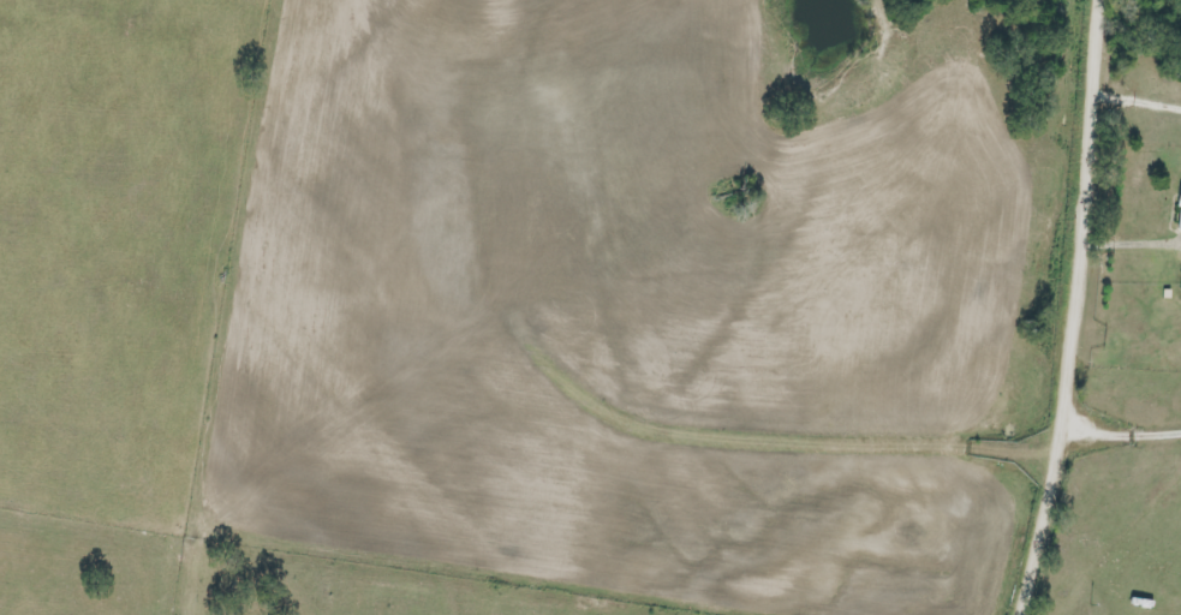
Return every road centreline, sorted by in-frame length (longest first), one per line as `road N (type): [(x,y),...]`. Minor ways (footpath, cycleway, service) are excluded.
road 1 (residential): [(1029,614),(1073,424),(1108,0)]

